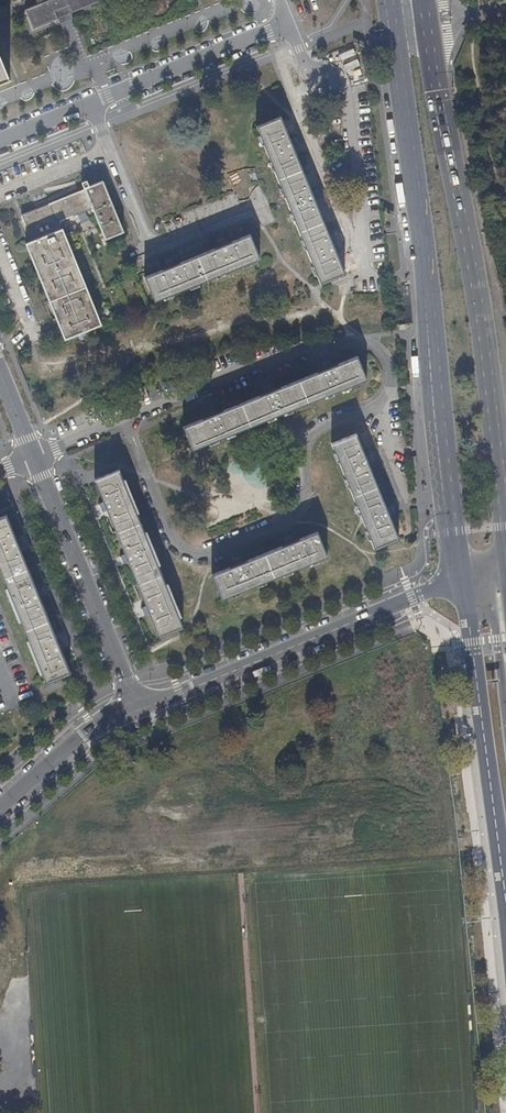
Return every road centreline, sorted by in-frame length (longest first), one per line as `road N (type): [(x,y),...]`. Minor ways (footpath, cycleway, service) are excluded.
road 1 (primary): [(388,0),(460,580)]
road 2 (primary): [(505,526),(476,283),(423,0)]
road 3 (primary): [(460,580),(505,948)]
road 4 (tertiary): [(137,711),(460,580)]
road 5 (residential): [(31,457),(299,350),(357,343)]
road 6 (residential): [(0,141),(288,27),(277,0)]
road 7 (residential): [(31,457),(137,711)]
road 8 (tertiary): [(0,807),(75,742),(137,711)]

